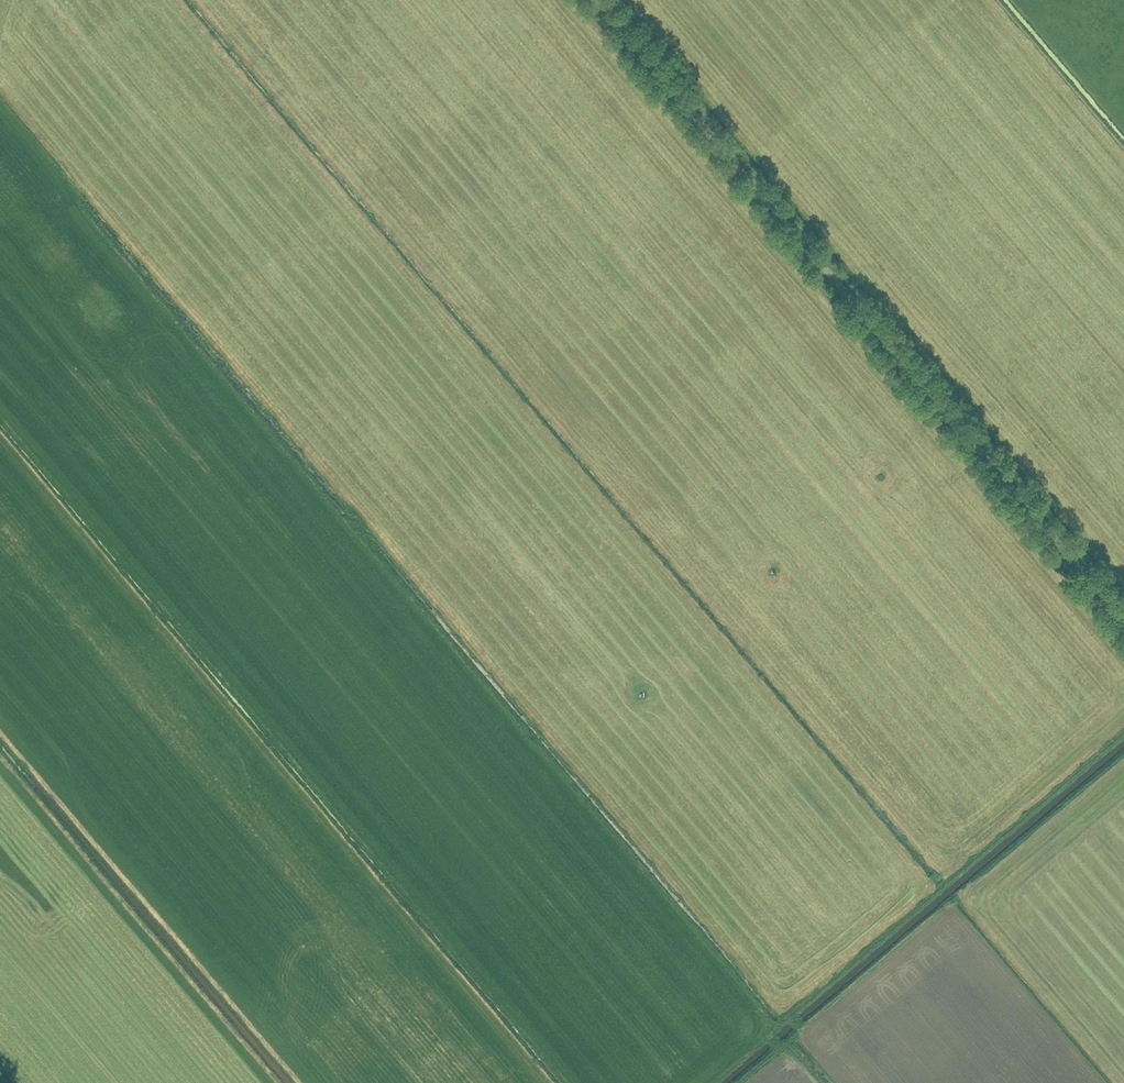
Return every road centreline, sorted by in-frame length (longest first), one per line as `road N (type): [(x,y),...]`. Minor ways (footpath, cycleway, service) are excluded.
road 1 (unclassified): [(1123,617),(597,0)]

